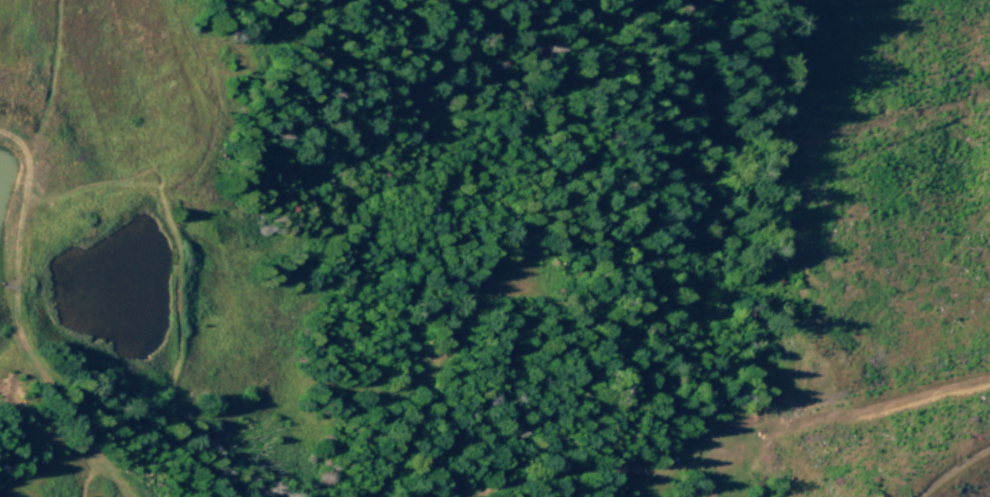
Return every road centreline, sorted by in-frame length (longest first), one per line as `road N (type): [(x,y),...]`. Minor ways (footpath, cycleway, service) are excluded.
road 1 (track): [(704,496),(705,458),(643,358),(519,274),(536,223),(585,192),(847,126),(989,77)]
road 2 (track): [(125,496),(92,458),(3,303),(18,0)]
road 3 (track): [(518,259),(444,355),(370,496)]
road 4 (track): [(705,458),(641,473),(555,473),(475,496)]

